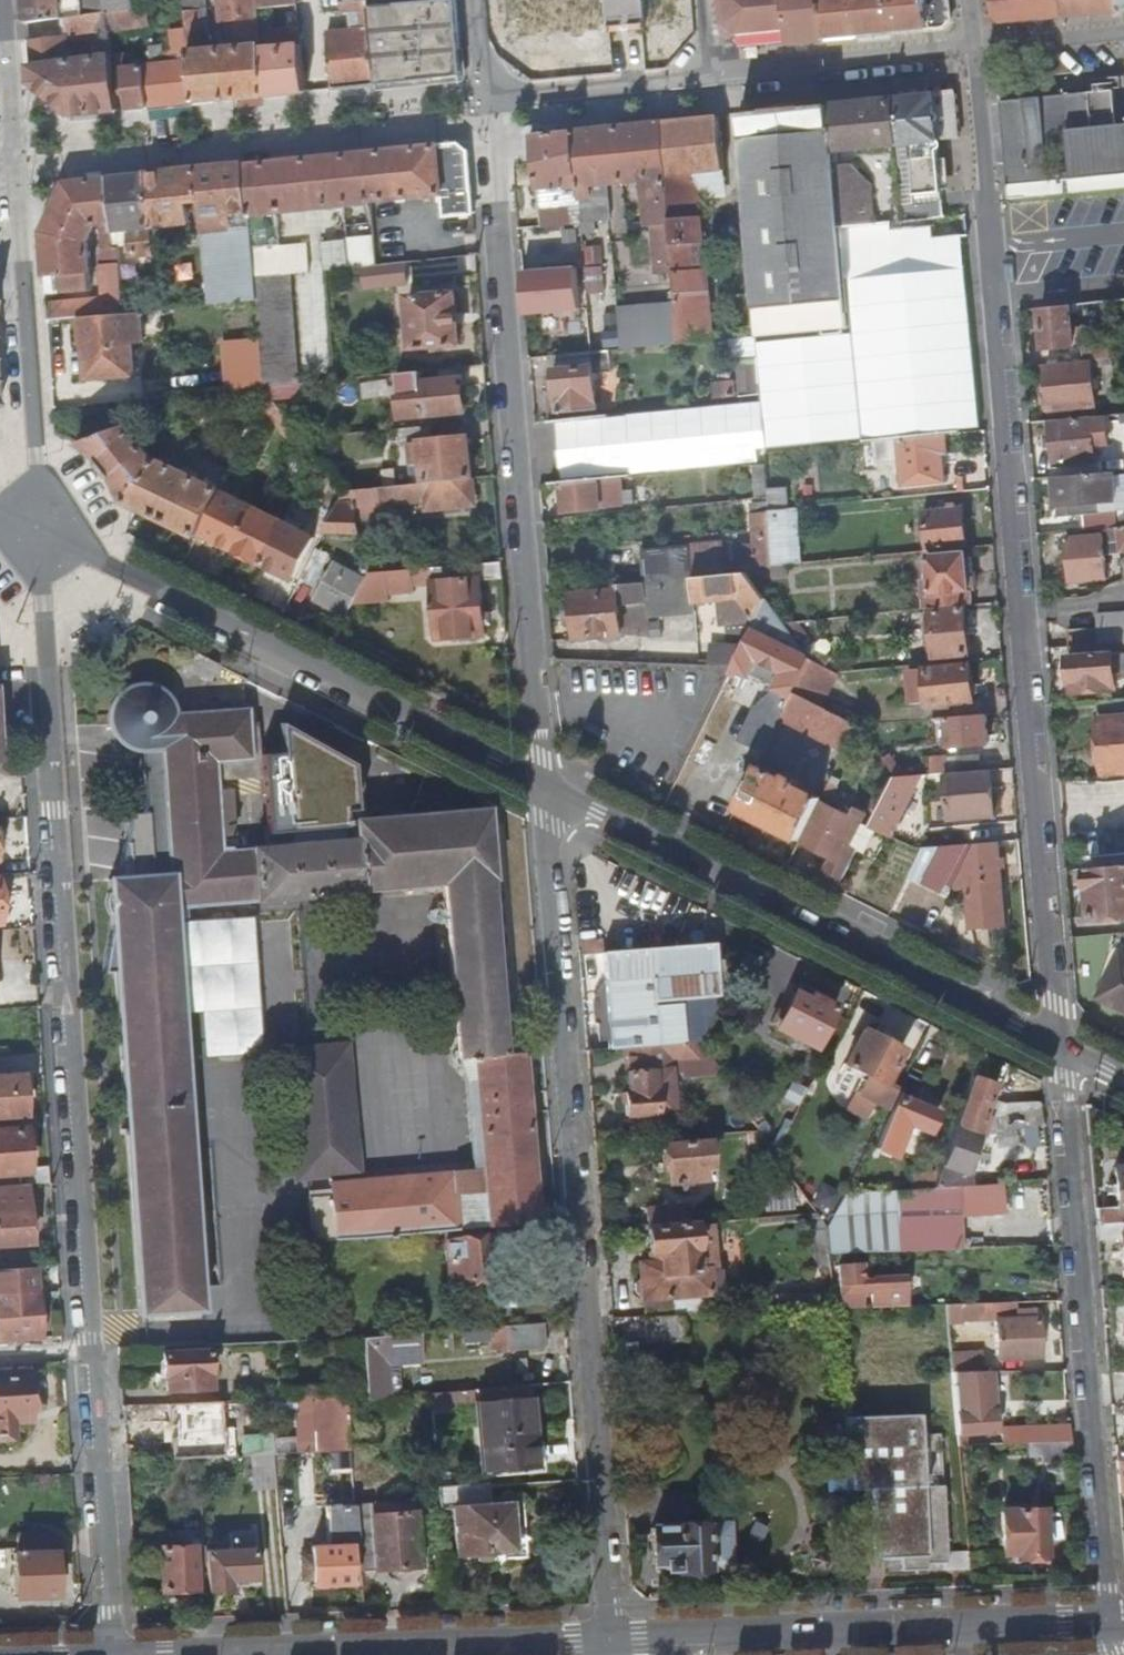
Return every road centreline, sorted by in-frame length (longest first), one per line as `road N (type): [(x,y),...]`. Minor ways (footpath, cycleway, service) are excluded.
road 1 (residential): [(112,1654),(37,529)]
road 2 (residential): [(1058,1045),(969,65)]
road 3 (residential): [(542,784),(612,1639)]
road 4 (residential): [(542,784),(481,110)]
road 5 (residential): [(1058,1045),(542,784)]
road 6 (residential): [(1107,1620),(1058,1045)]
road 7 (residential): [(542,784),(37,529)]
road 8 (residential): [(612,1639),(1107,1620)]
road 9 (residential): [(13,158),(481,110)]
road 10 (residential): [(236,1654),(612,1639)]
road 11 (residential): [(37,529),(13,158)]
road 12 (residential): [(697,92),(969,65)]
road 13 (residential): [(481,110),(697,92)]
road 14 (residential): [(13,158),(1,0)]
road 15 (residential): [(969,65),(1123,49)]

